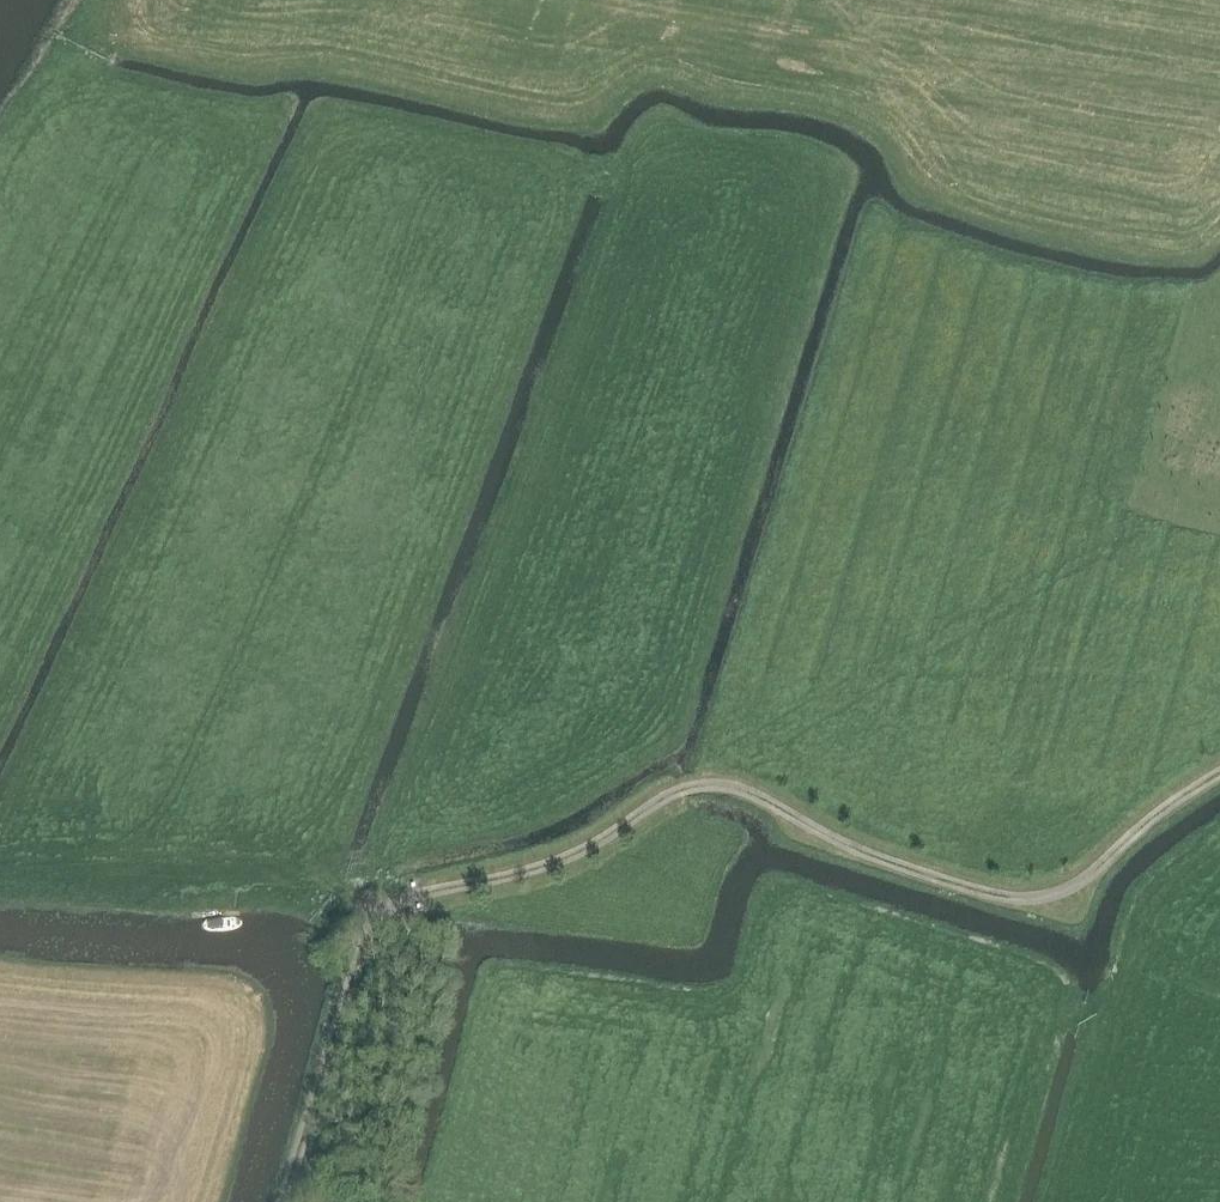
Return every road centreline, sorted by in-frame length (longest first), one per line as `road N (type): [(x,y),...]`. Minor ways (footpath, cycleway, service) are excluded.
road 1 (unclassified): [(282,1201),(368,930),(406,897),(546,865),(699,784),(754,796),(849,848),(1042,901),(1071,892),(1156,814),(1219,773)]

